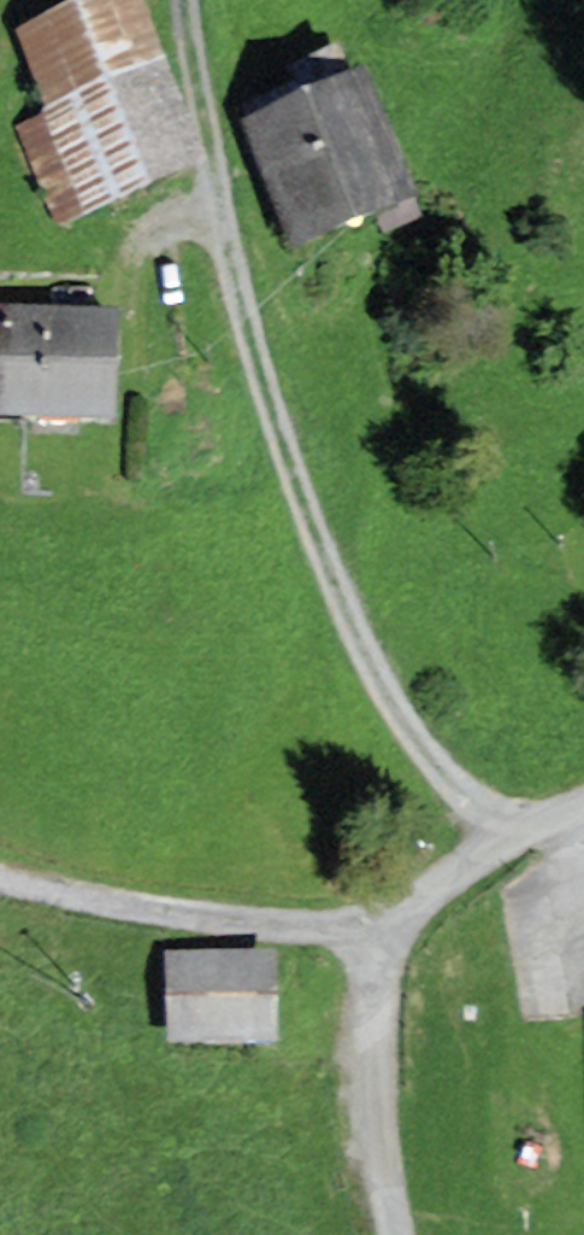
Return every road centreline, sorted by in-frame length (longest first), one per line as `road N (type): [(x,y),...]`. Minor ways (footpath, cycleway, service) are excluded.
road 1 (track): [(143,248),(197,227),(224,237),(291,483),(355,643),(433,770),(501,853)]
road 2 (residential): [(386,913),(367,925),(236,924),(0,878)]
road 3 (residential): [(390,1234),(372,1026),(386,913)]
road 4 (track): [(185,0),(224,237)]
road 5 (residential): [(583,812),(386,913)]

